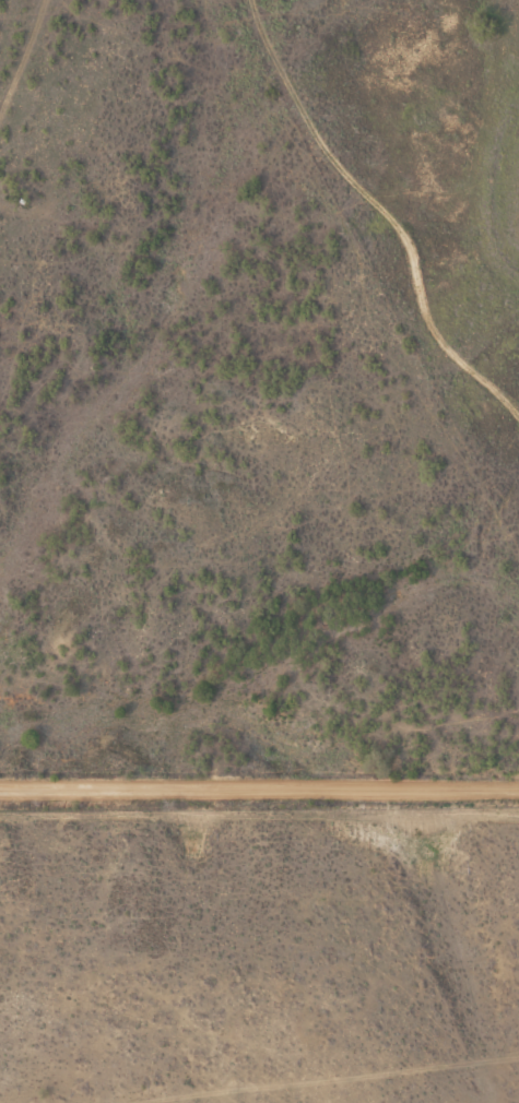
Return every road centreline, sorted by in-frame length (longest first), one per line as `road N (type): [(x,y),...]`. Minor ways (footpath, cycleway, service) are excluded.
road 1 (residential): [(518,790),(0,790)]

